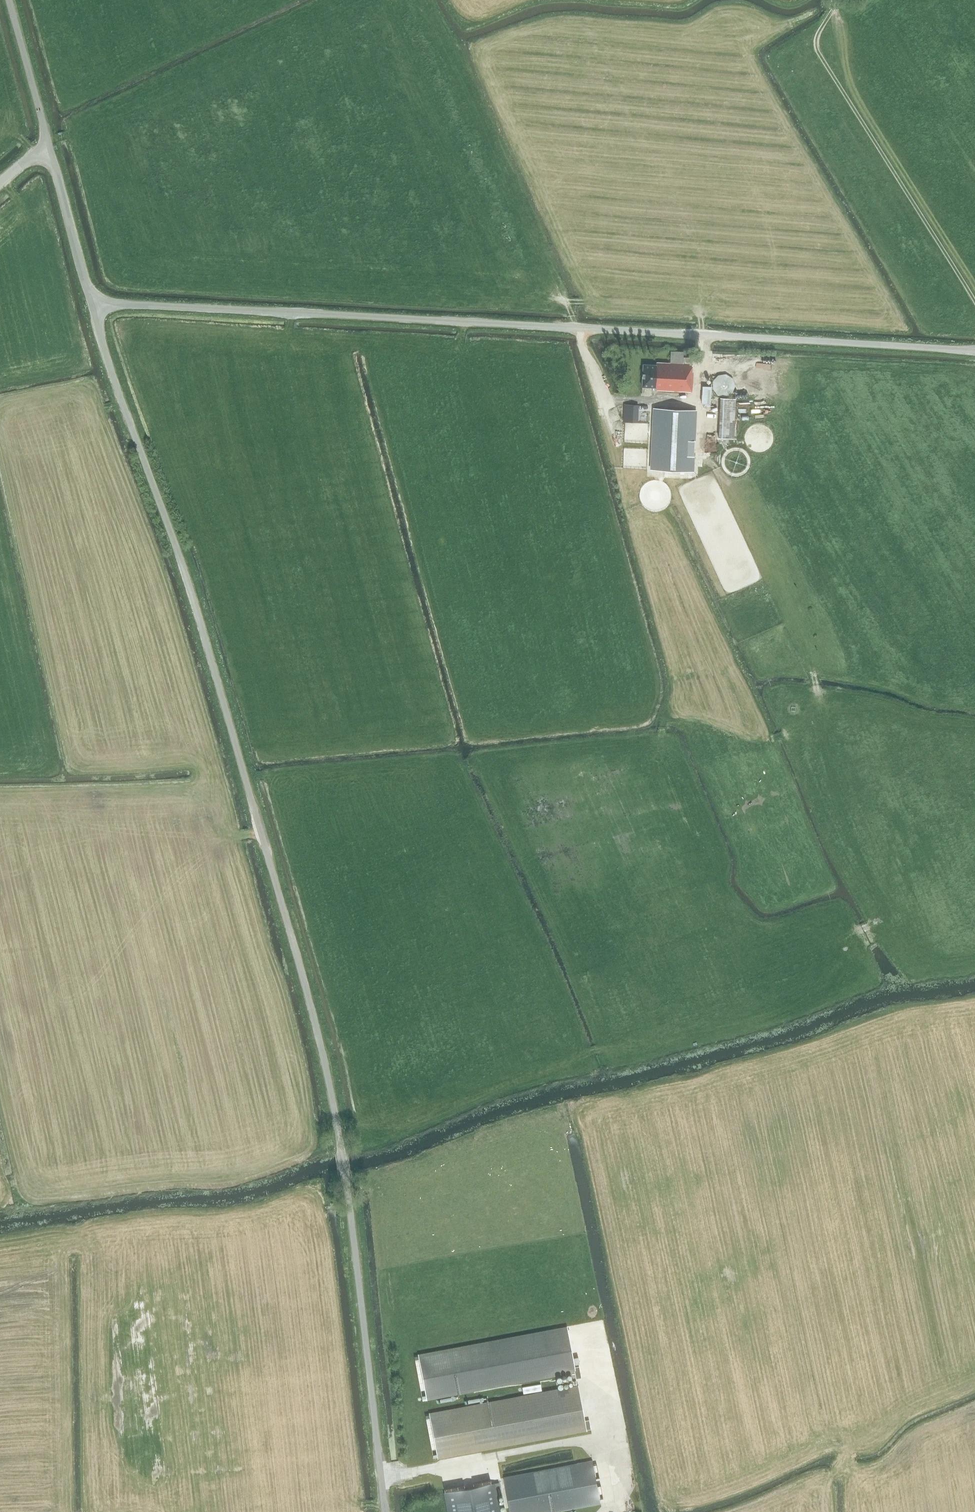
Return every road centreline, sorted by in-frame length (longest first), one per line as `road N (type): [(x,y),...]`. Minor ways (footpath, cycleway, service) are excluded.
road 1 (unclassified): [(384,1511),(352,1231),(322,1051),(163,507),(91,303)]
road 2 (unclassified): [(974,349),(91,303)]
road 3 (track): [(974,301),(818,52),(817,35),(840,0)]
road 4 (unclassified): [(91,303),(48,149)]
road 5 (unclassified): [(48,149),(9,0)]

